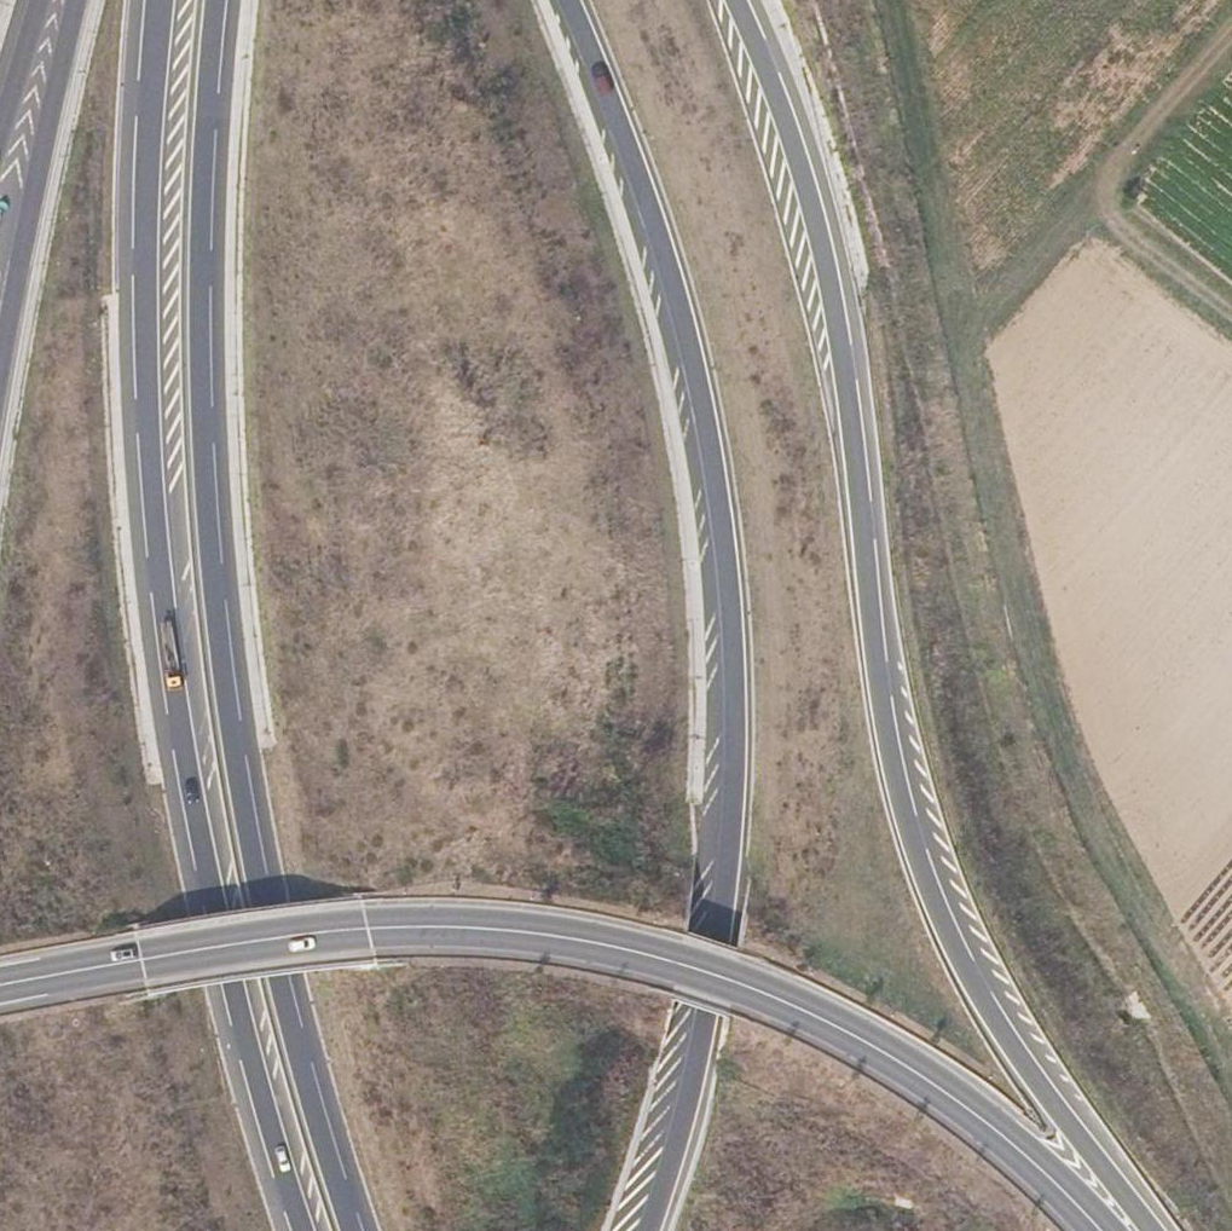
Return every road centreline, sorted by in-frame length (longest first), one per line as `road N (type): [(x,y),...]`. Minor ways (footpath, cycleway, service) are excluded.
road 1 (motorway): [(1160,1230),(994,1007),(950,910),(890,700),(851,405),(819,237),(780,117),(726,0)]
road 2 (motorway): [(628,1230),(697,1014),(709,947),(724,738),(715,553),(665,302),(557,0)]
road 3 (motorway): [(159,0),(146,182),(145,457),(166,689),(198,874),(244,1064),(297,1230)]
road 4 (motorway): [(344,1230),(288,1050),(232,805),(210,634),(193,308),(209,0)]
road 5 (primary): [(1099,1230),(947,1089),(832,1024),(684,965),(565,937),(457,927),(372,931),(10,982)]
road 6 (motorway): [(72,0),(0,357)]
road 7 (motorway): [(43,0),(0,133)]

